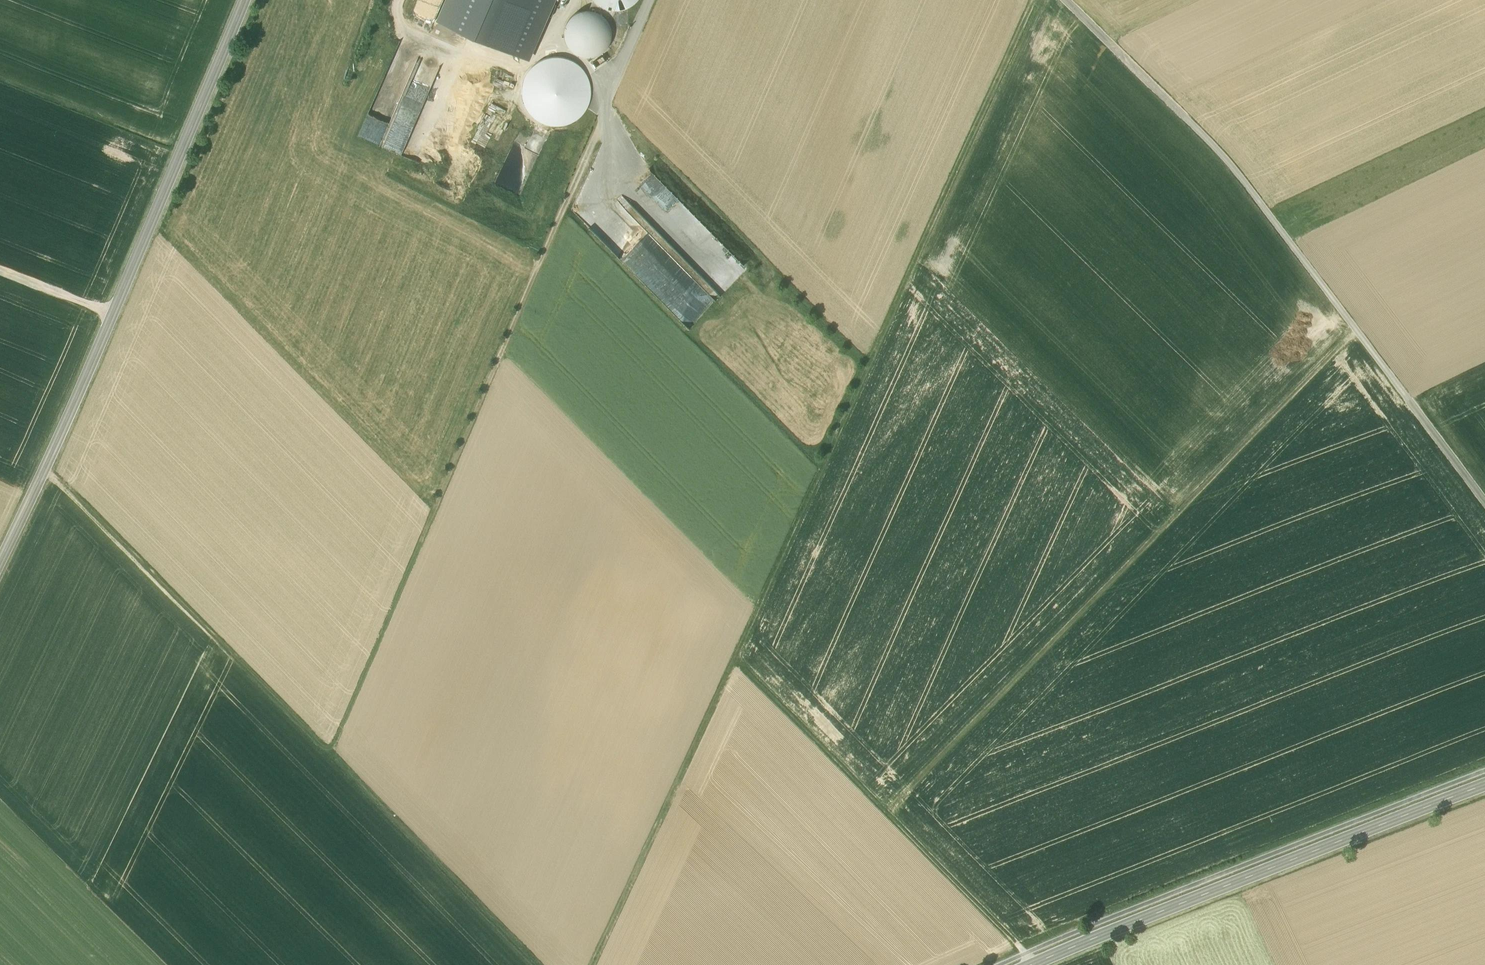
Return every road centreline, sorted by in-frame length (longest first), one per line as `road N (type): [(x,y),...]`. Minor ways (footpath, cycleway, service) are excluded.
road 1 (track): [(1036,0),(595,964)]
road 2 (track): [(653,0),(329,757)]
road 3 (track): [(43,474),(533,964)]
road 4 (track): [(884,814),(1362,338)]
road 5 (track): [(1063,0),(1223,156),(1484,502)]
road 6 (tertiary): [(0,565),(245,0)]
road 7 (secondary): [(1032,964),(1484,785)]
road 8 (track): [(736,656),(1033,964)]
road 9 (track): [(112,316),(0,274)]

